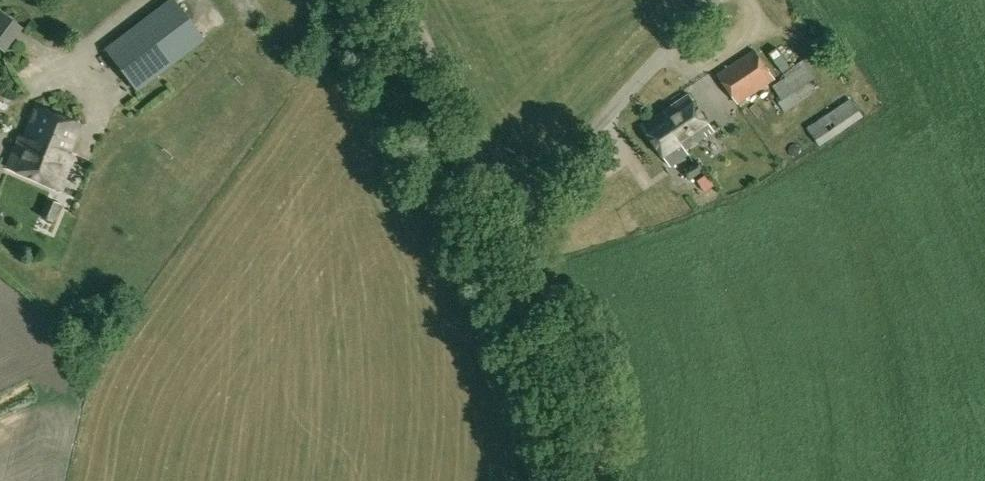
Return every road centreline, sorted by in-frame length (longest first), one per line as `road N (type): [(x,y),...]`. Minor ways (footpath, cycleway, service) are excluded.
road 1 (unclassified): [(511,224),(716,0)]
road 2 (unclassified): [(591,480),(593,419),(565,335),(511,224)]
road 3 (unclassified): [(511,224),(402,0)]

